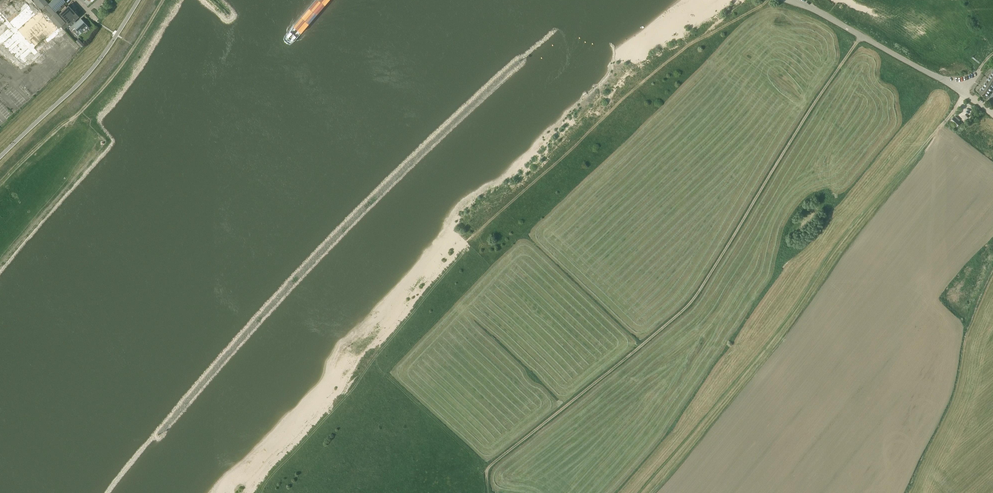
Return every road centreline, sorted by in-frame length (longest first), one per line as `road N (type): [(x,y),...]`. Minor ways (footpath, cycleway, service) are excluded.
road 1 (track): [(863,36),(689,303),(489,469),(486,492)]
road 2 (track): [(962,93),(849,229),(794,313),(640,492)]
road 3 (unclassified): [(962,93),(785,0)]

